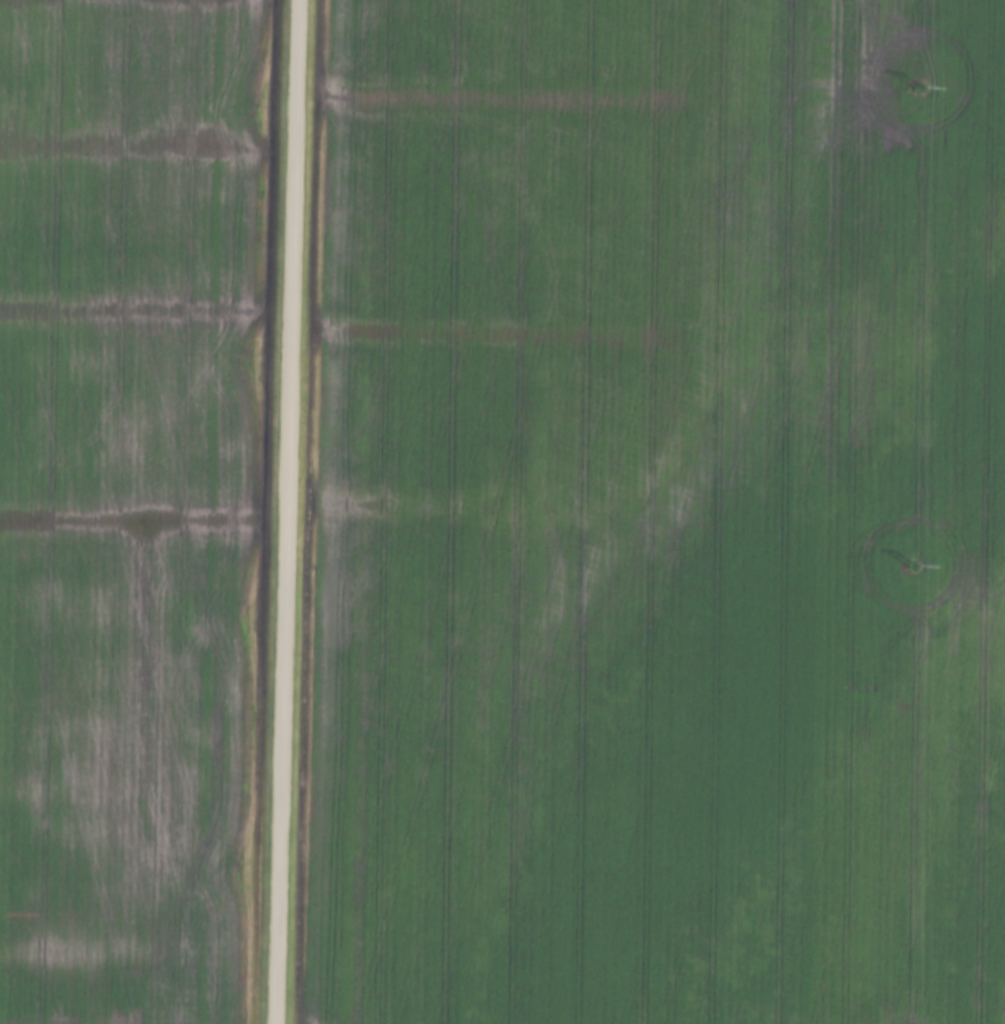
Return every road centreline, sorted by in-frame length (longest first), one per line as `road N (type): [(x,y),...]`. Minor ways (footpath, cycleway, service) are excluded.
road 1 (residential): [(295,0),(272,1023)]

